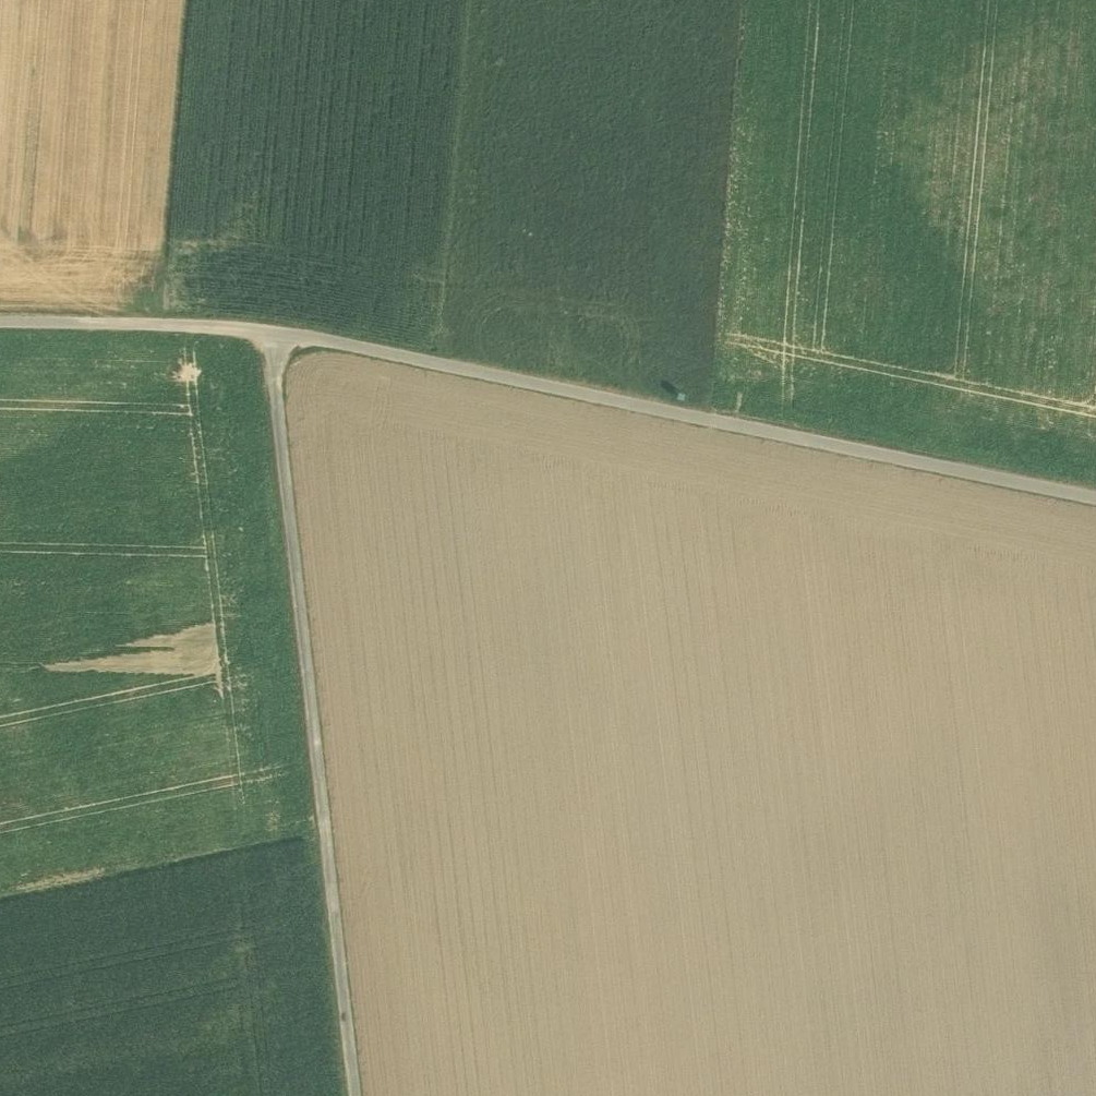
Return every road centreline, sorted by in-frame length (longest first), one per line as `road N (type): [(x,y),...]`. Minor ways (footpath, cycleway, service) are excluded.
road 1 (track): [(356,1095),(268,330)]

